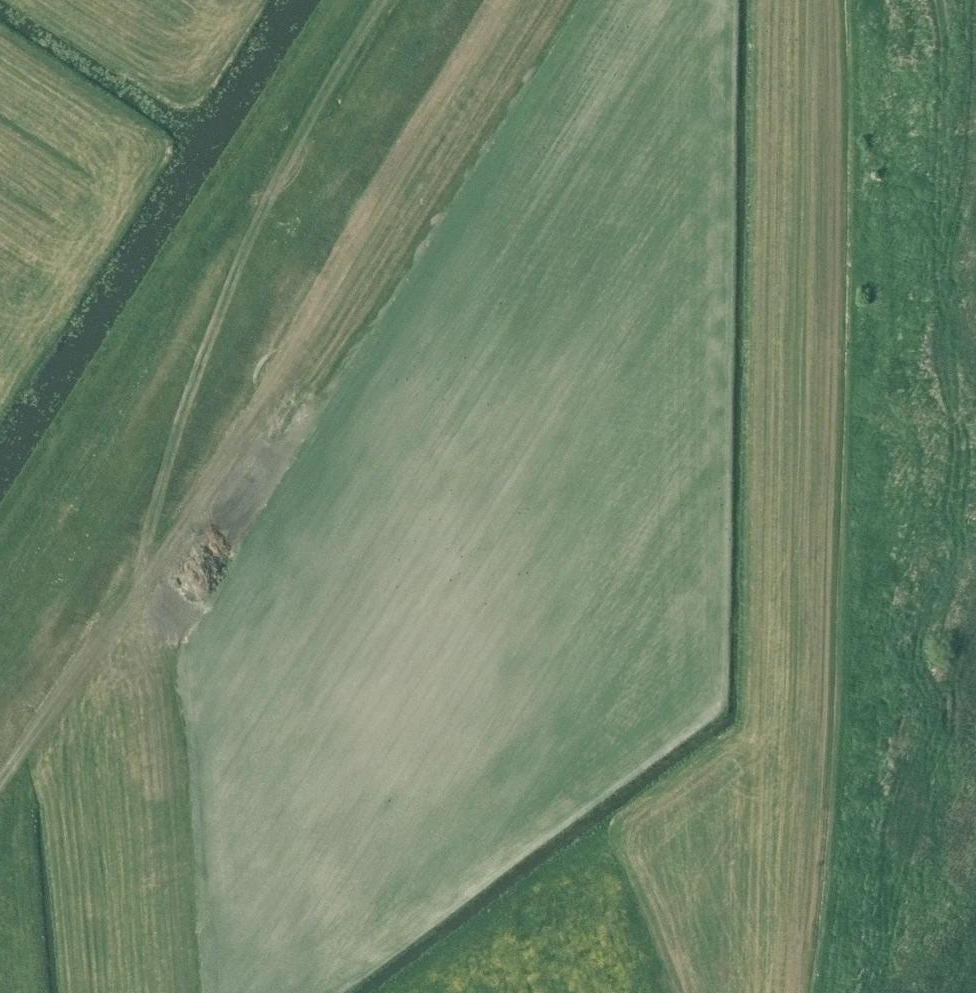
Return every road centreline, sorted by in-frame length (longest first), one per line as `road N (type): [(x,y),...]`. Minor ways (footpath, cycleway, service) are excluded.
road 1 (track): [(0,785),(82,660),(94,669),(136,992)]
road 2 (track): [(82,660),(141,563),(183,397),(235,263)]

